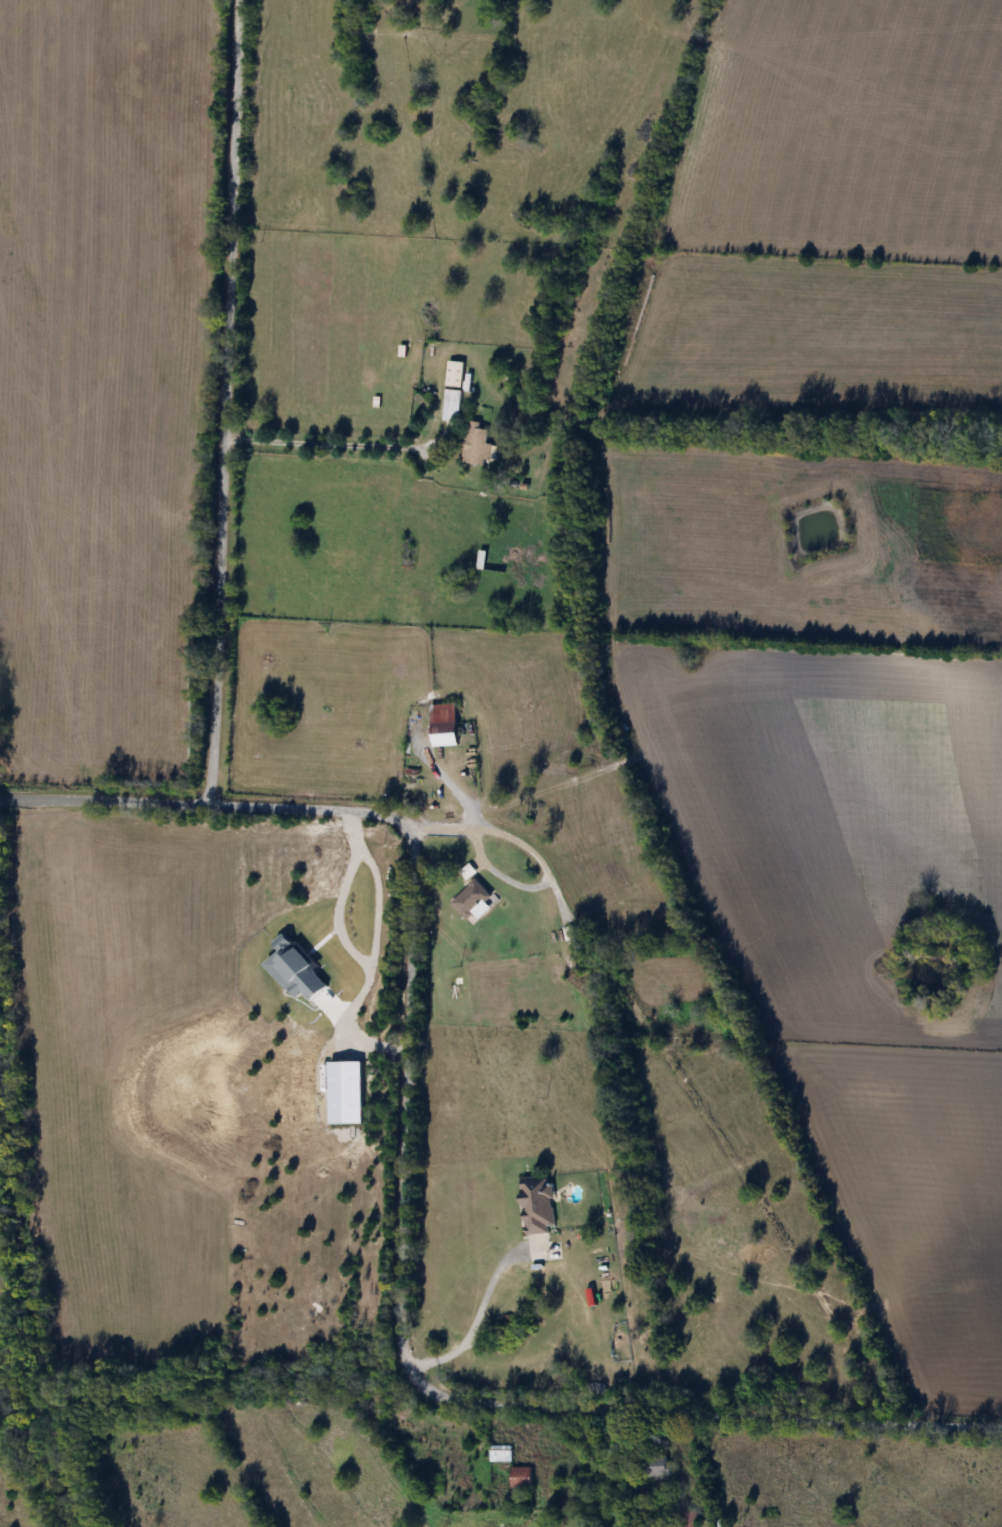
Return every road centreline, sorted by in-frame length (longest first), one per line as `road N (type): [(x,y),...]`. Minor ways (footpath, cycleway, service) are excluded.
road 1 (residential): [(0,798),(366,812),(405,828),(413,841),(398,1320),(408,1366),(433,1395),(1001,1428)]
road 2 (residential): [(208,804),(238,0)]

